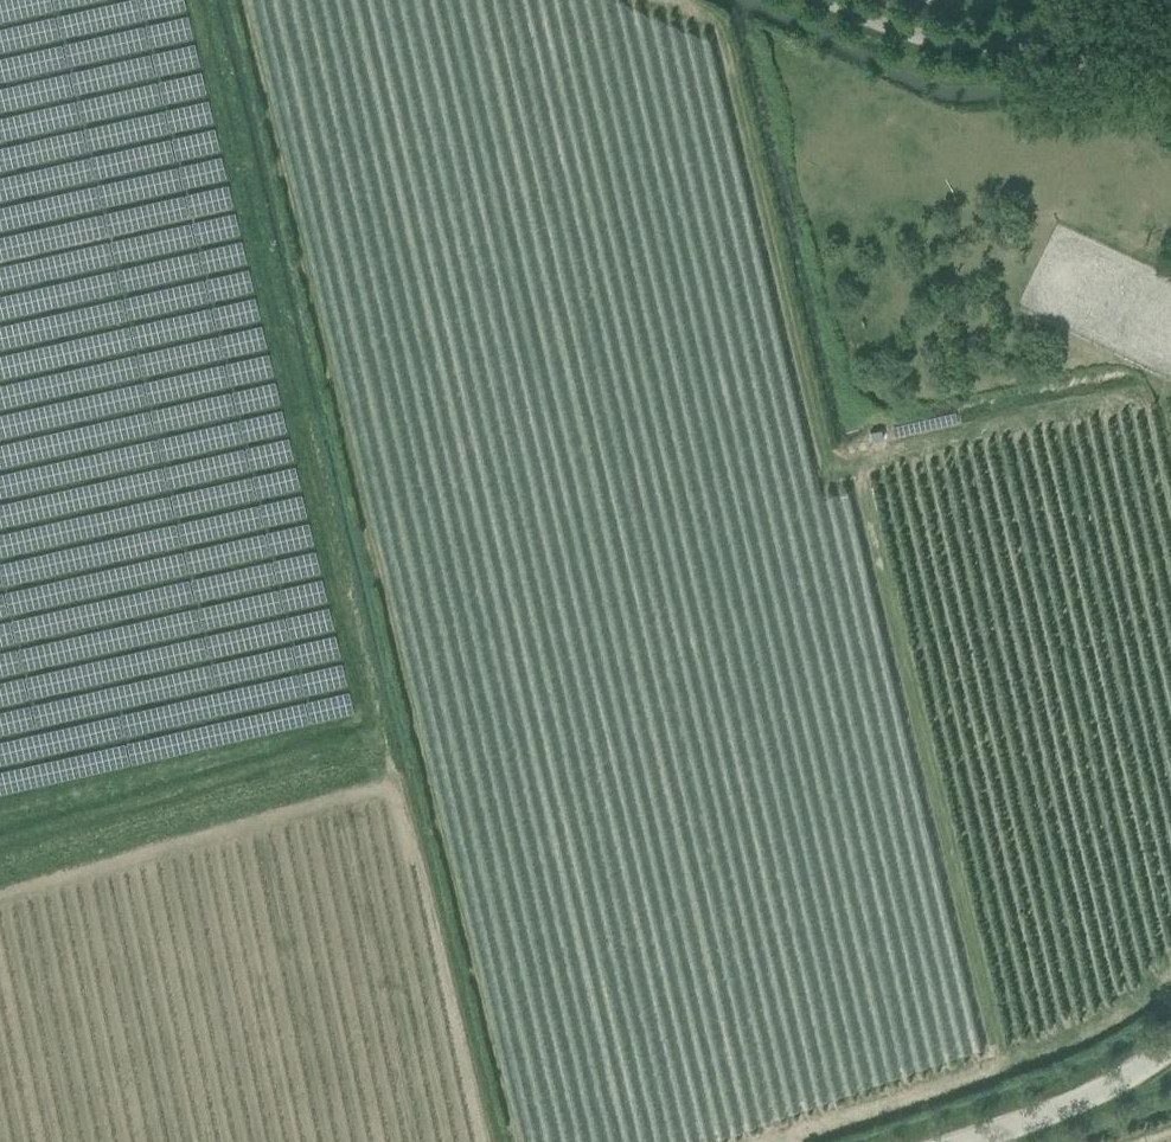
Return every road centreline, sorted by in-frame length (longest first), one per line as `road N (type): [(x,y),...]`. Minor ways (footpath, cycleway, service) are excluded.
road 1 (unclassified): [(1170,35),(1132,30),(950,44),(827,0)]
road 2 (unclassified): [(966,1141),(1047,1116),(1170,1048)]

